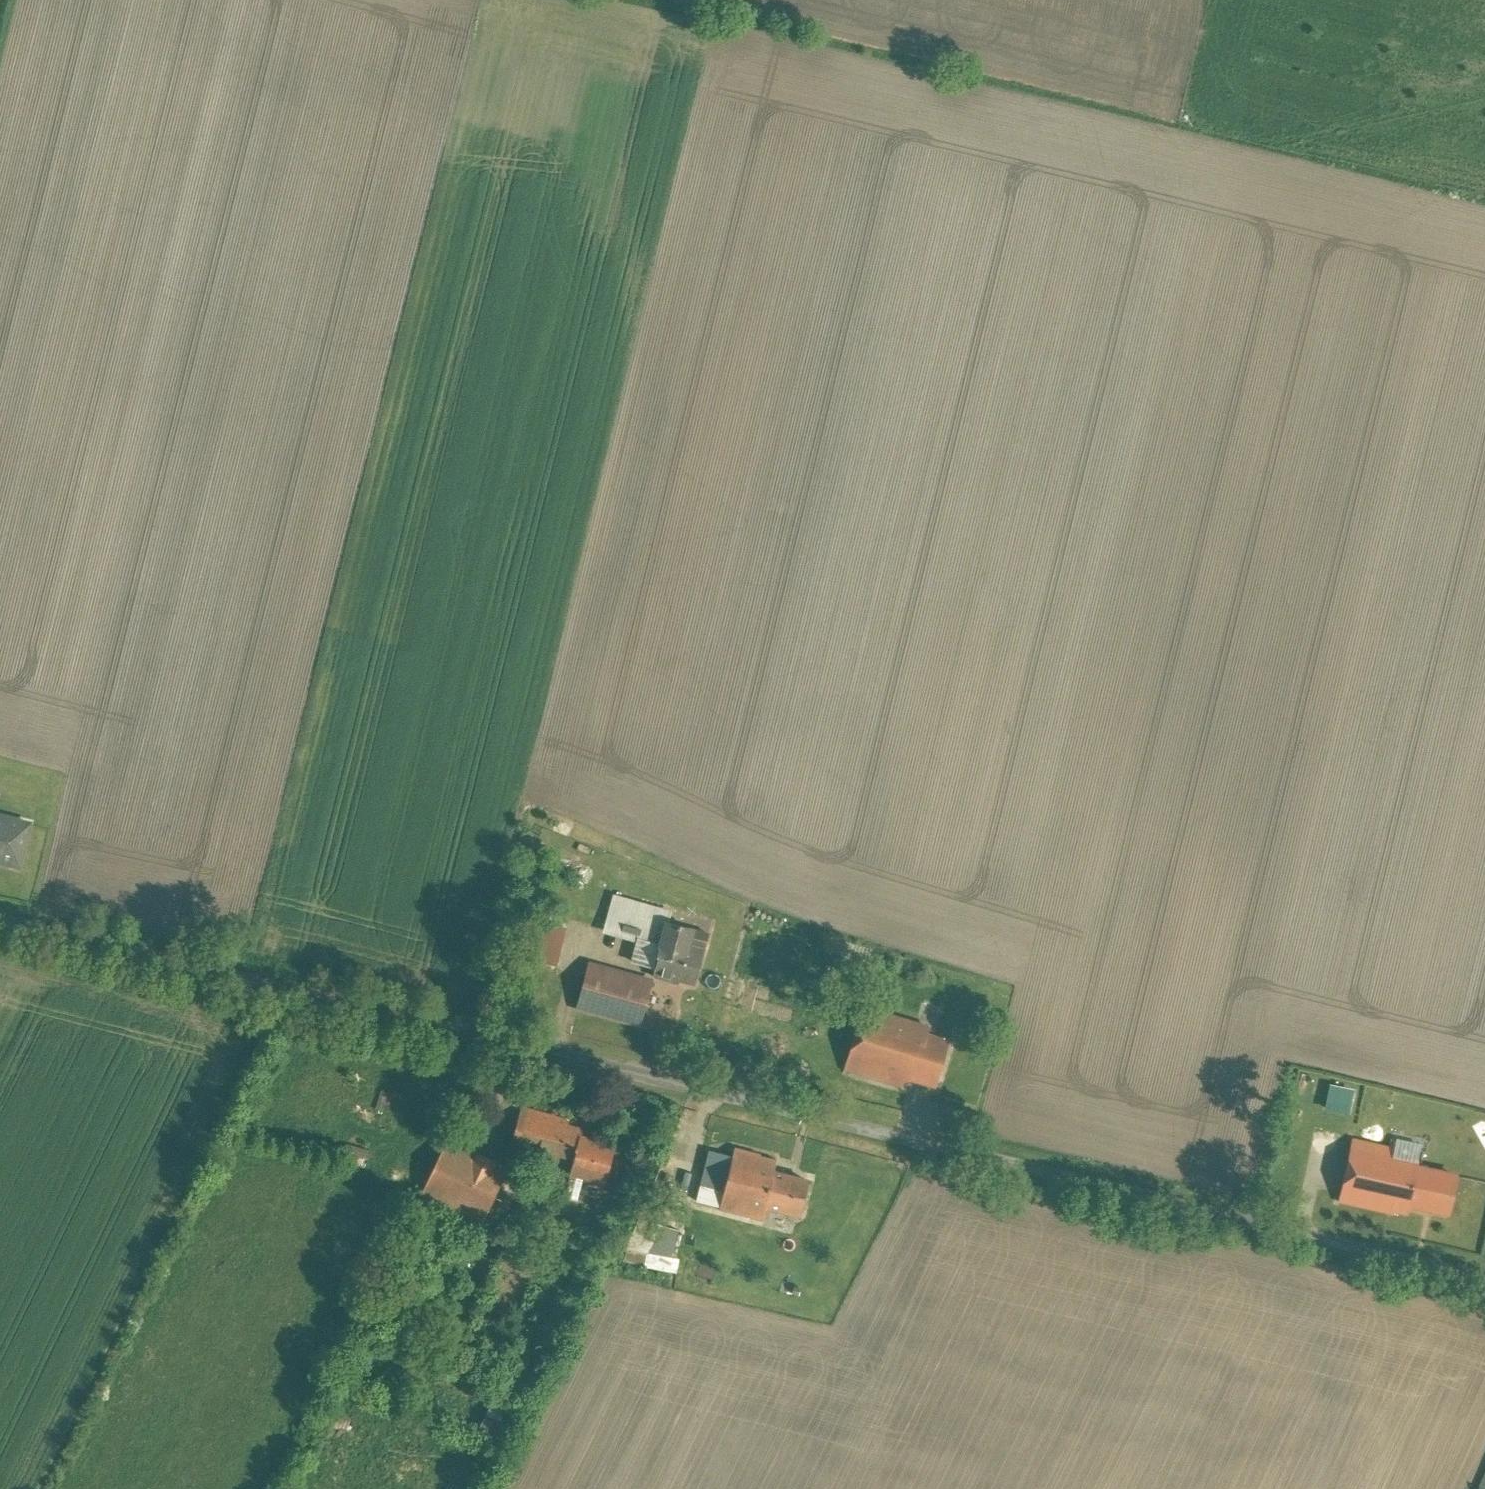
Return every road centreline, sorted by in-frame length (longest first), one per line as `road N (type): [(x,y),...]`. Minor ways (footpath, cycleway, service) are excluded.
road 1 (unclassified): [(0,914),(1484,1277)]

